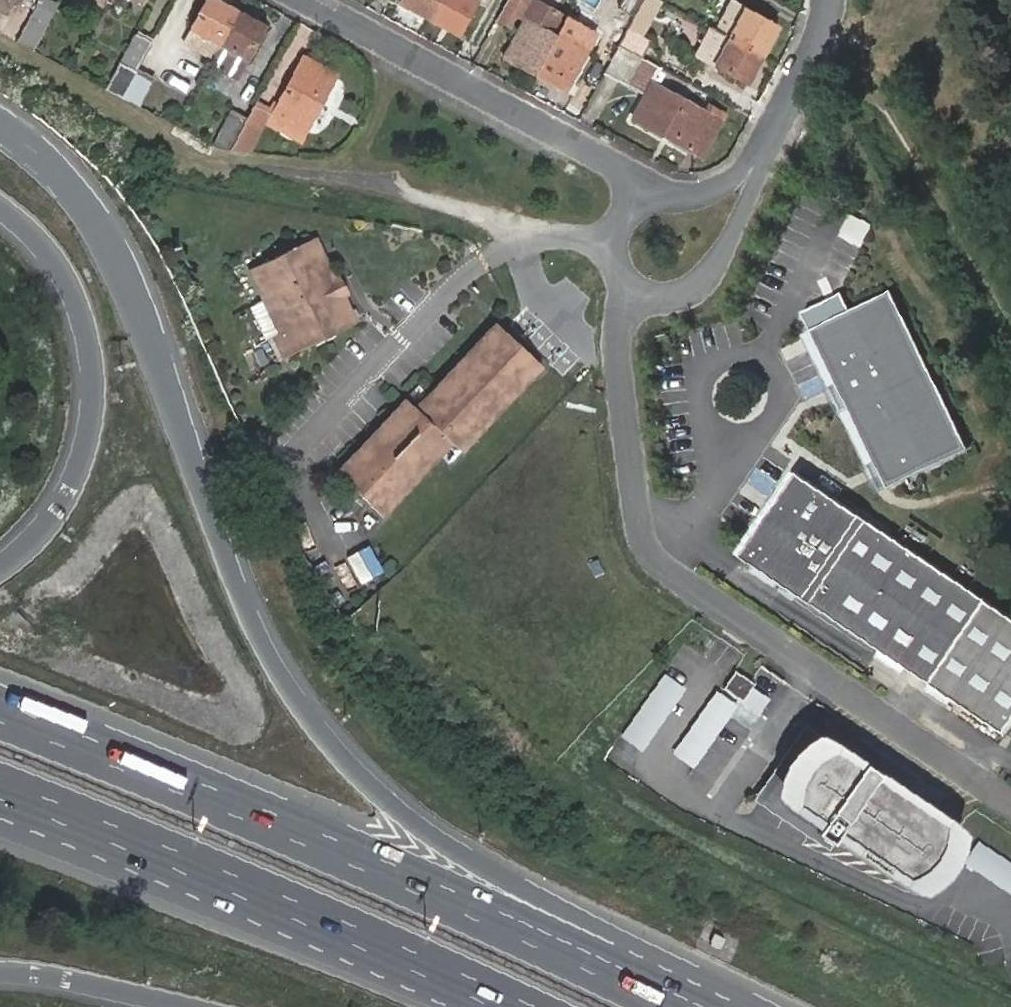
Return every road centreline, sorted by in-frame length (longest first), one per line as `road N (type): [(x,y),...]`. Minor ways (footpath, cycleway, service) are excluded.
road 1 (motorway): [(665,999),(381,796),(277,671),(218,538),(121,269),(83,203),(0,123)]
road 2 (motorway): [(665,999),(356,855),(0,714)]
road 3 (residential): [(634,289),(618,341),(648,551),(1010,803)]
road 4 (motorway): [(0,800),(410,962)]
road 5 (motorway): [(0,830),(210,908),(410,962)]
road 6 (motorway): [(0,205),(44,244),(75,295),(93,365),(92,417),(77,475),(47,527),(0,569)]
road 7 (residential): [(308,0),(616,166),(643,196)]
road 8 (track): [(1010,316),(972,240),(862,82),(824,47)]
road 9 (residential): [(634,289),(664,299),(689,296),(715,273),(742,218),(754,168)]
road 10 (motorway): [(0,969),(195,1006)]
road 11 (residential): [(832,0),(824,47),(754,168)]

